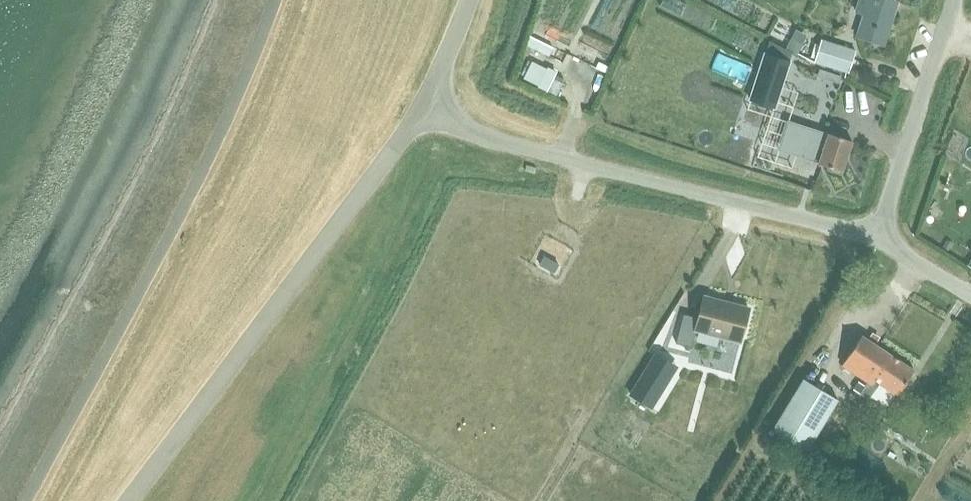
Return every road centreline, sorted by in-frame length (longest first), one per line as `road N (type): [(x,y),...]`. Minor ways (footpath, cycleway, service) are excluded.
road 1 (unclassified): [(28,500),(217,143),(274,0)]
road 2 (unclassified): [(136,500),(425,110)]
road 3 (unclassified): [(879,238),(425,110)]
road 4 (unclassified): [(879,238),(957,0)]

